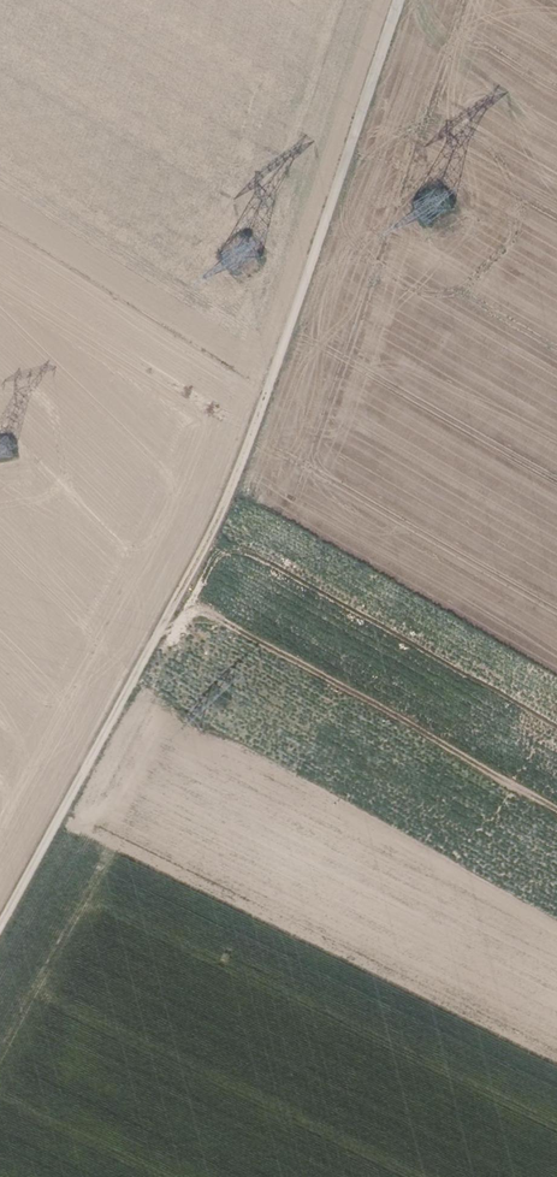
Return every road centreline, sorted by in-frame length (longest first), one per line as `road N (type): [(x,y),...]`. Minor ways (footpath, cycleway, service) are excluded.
road 1 (track): [(0,921),(216,511),(392,0)]

